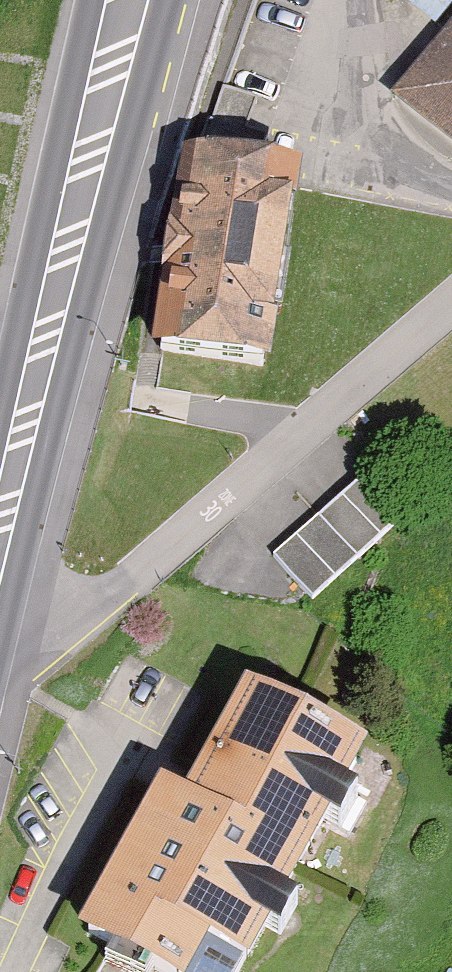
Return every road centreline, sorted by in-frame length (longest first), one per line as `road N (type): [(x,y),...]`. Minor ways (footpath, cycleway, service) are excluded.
road 1 (residential): [(0,650),(28,646),(115,592),(307,437),(451,297)]
road 2 (primary): [(97,135),(0,534)]
road 3 (residential): [(345,0),(366,133),(451,190)]
road 4 (primary): [(97,135),(155,0)]
road 5 (primary): [(115,0),(97,135)]

